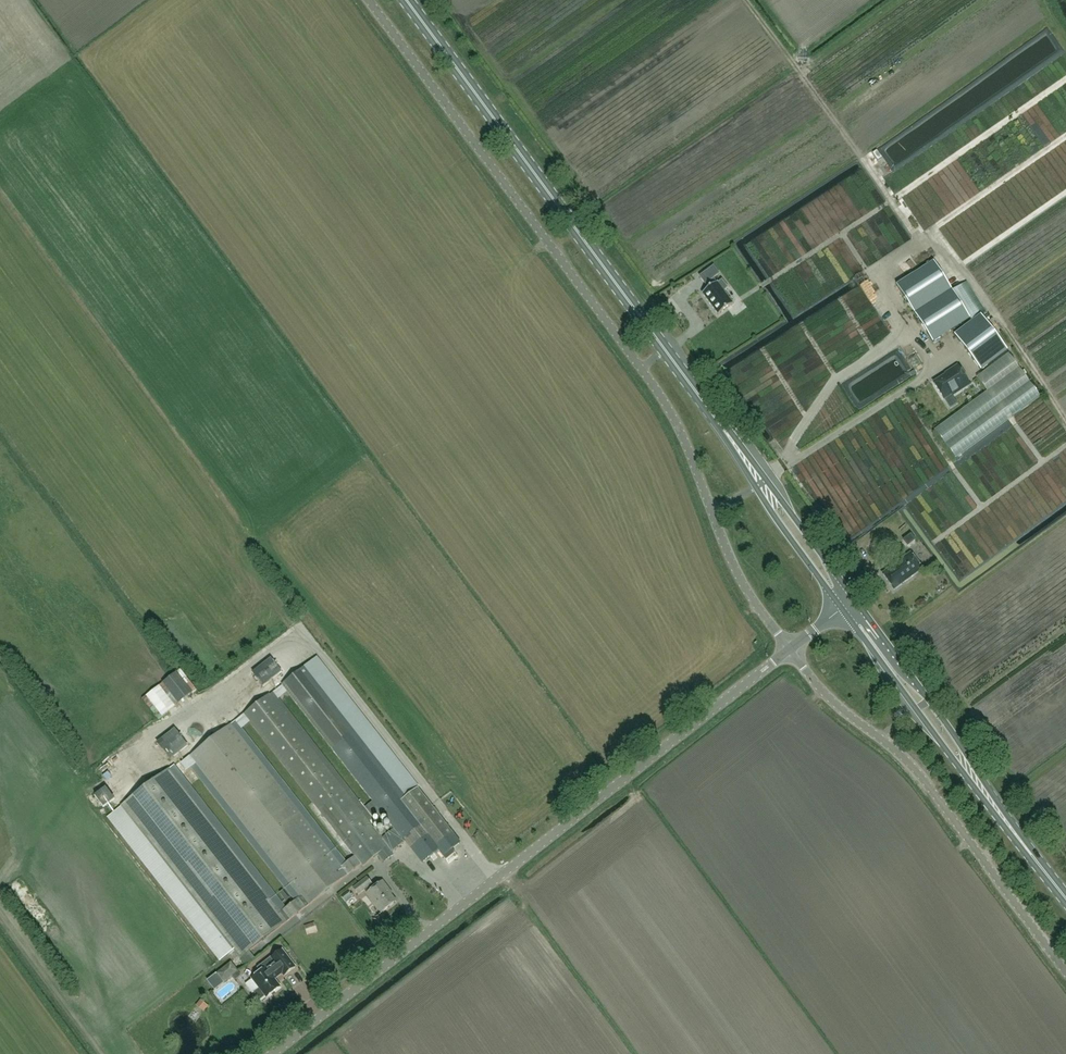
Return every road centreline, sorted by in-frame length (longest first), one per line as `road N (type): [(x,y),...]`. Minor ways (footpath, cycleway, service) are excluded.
road 1 (unclassified): [(790,649),(732,562),(678,419),(371,0)]
road 2 (unclassified): [(270,1053),(790,649)]
road 3 (primary): [(711,411),(408,0)]
road 4 (unclassified): [(1065,973),(910,763),(817,686),(790,649)]
road 5 (primary): [(1033,854),(854,598)]
road 6 (primary): [(842,608),(1033,854)]
road 7 (primary): [(711,411),(842,608)]
road 8 (primary): [(854,598),(711,411)]

